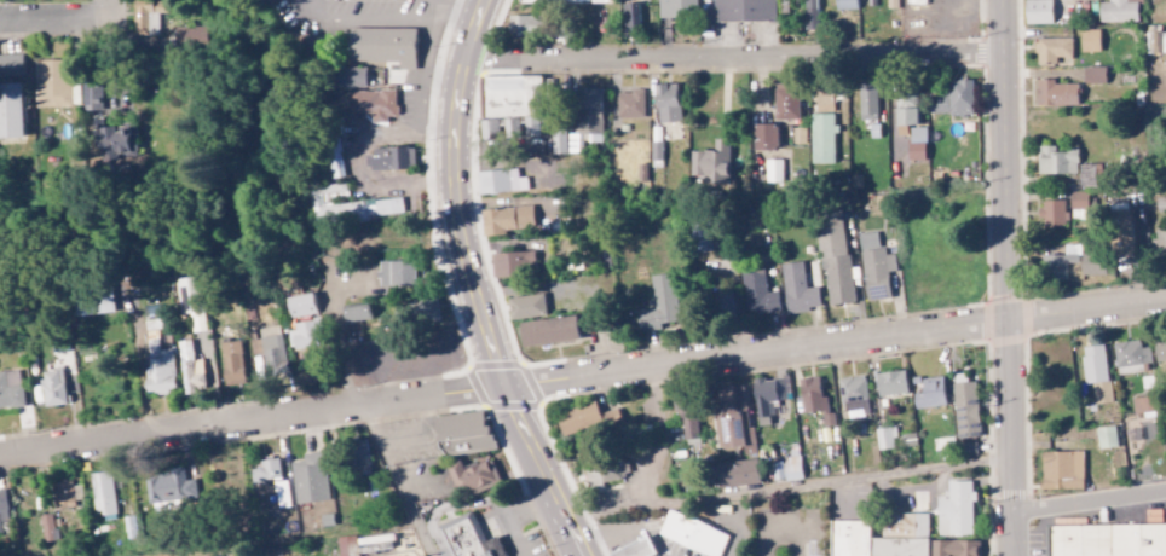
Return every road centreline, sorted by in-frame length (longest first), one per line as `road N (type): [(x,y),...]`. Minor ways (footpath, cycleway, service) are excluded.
road 1 (residential): [(500,387),(1165,300)]
road 2 (residential): [(1016,555),(1006,322),(1010,0)]
road 3 (residential): [(1012,64),(463,63)]
road 4 (residential): [(0,455),(500,387)]
road 5 (secondary): [(535,469),(500,387),(457,222),(456,111),(484,0)]
road 6 (residential): [(1165,494),(1016,515)]

